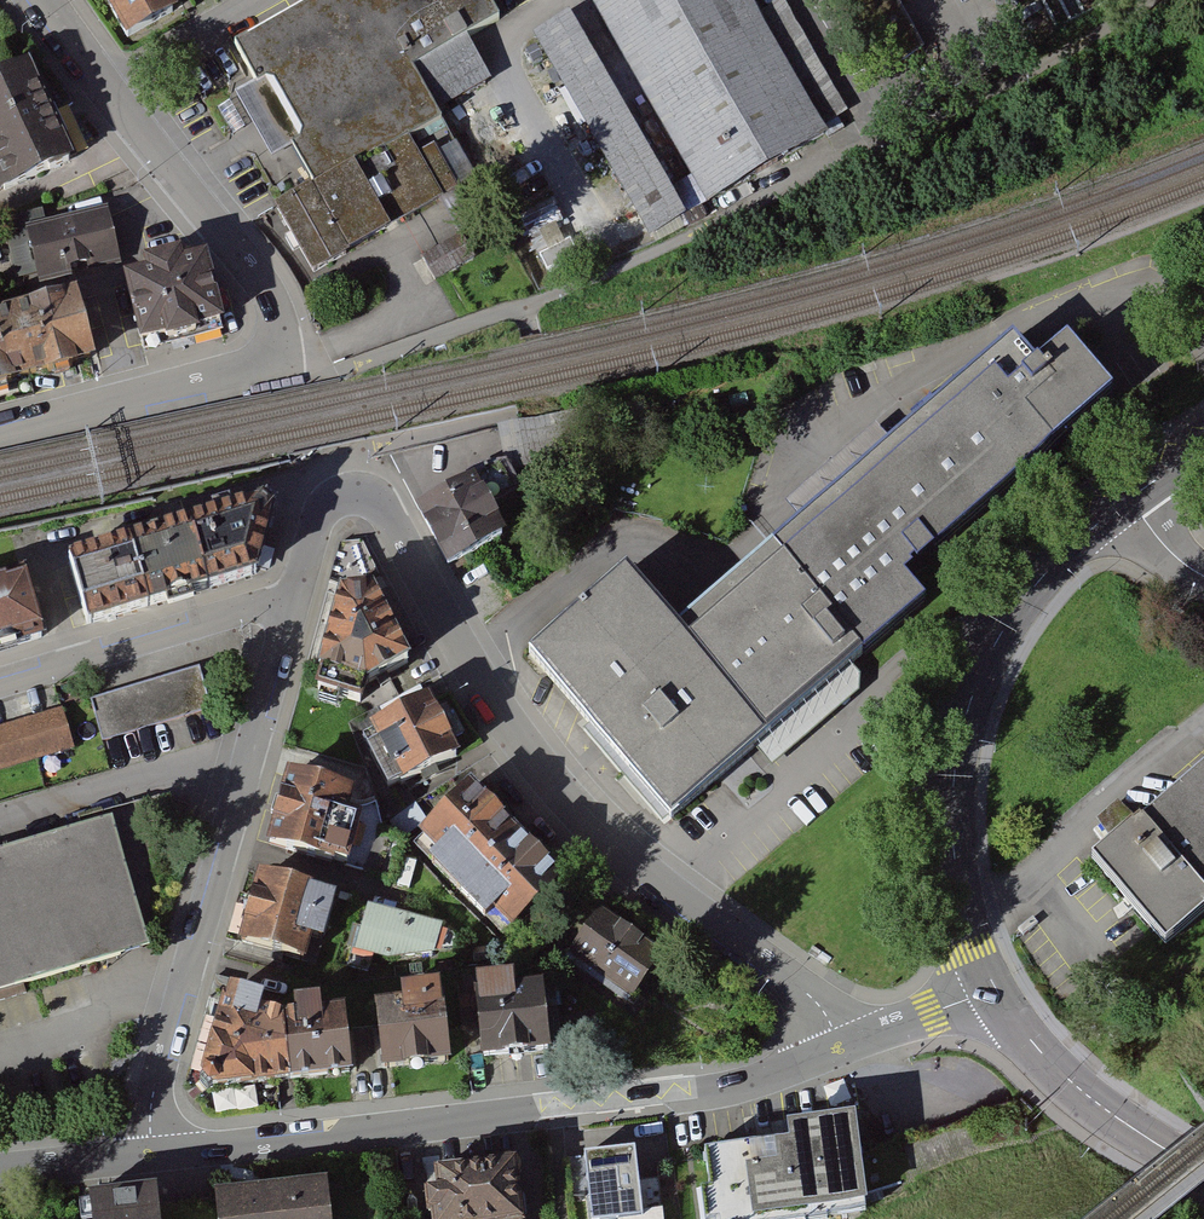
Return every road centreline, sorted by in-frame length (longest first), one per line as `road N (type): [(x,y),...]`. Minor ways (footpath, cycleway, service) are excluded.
road 1 (residential): [(841,1046),(819,1004),(647,875),(581,815),(500,716),(379,504),(355,494)]
road 2 (residential): [(841,1046),(702,1090),(152,1153)]
road 3 (residential): [(103,86),(262,280),(279,324),(276,352),(266,367),(0,430)]
road 4 (residential): [(152,1153),(153,1094),(295,599)]
road 5 (tertiary): [(1129,498),(1012,612),(961,730),(955,861),(994,987)]
road 6 (residential): [(0,685),(295,599)]
road 7 (tertiary): [(994,987),(1070,1081),(1203,1169)]
road 8 (unclassified): [(103,86),(256,0)]
road 9 (residential): [(994,987),(841,1046)]
road 10 (residential): [(796,0),(876,141)]
road 11 (residential): [(152,1153),(0,1169)]
road 12 (residential): [(295,599),(323,509),(355,494)]

